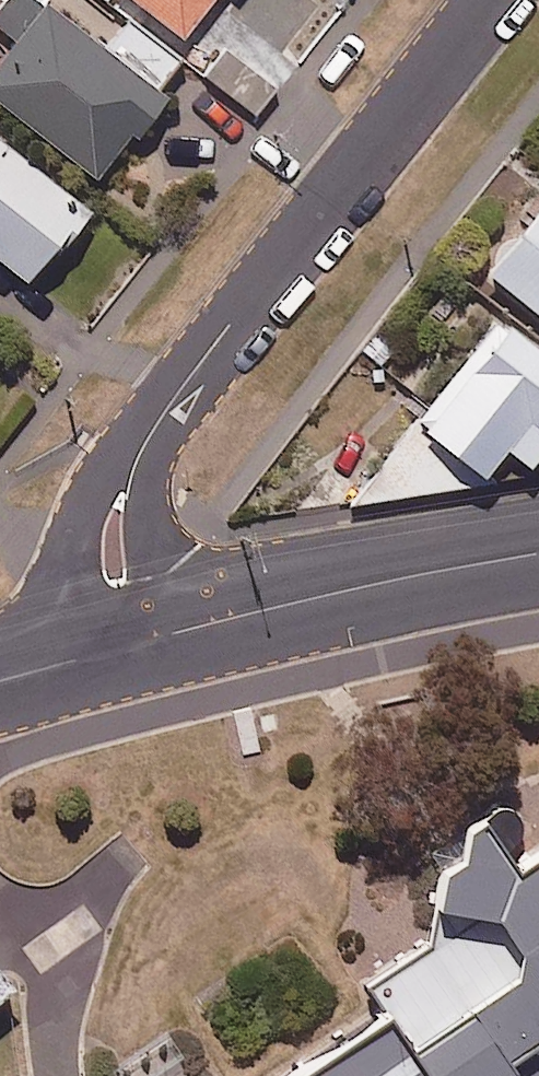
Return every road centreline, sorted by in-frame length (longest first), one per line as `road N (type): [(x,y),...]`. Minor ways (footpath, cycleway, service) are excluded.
road 1 (residential): [(485,0),(138,448),(114,540),(125,648)]
road 2 (tertiary): [(538,556),(289,604),(125,648)]
road 3 (tertiary): [(125,648),(0,682)]

